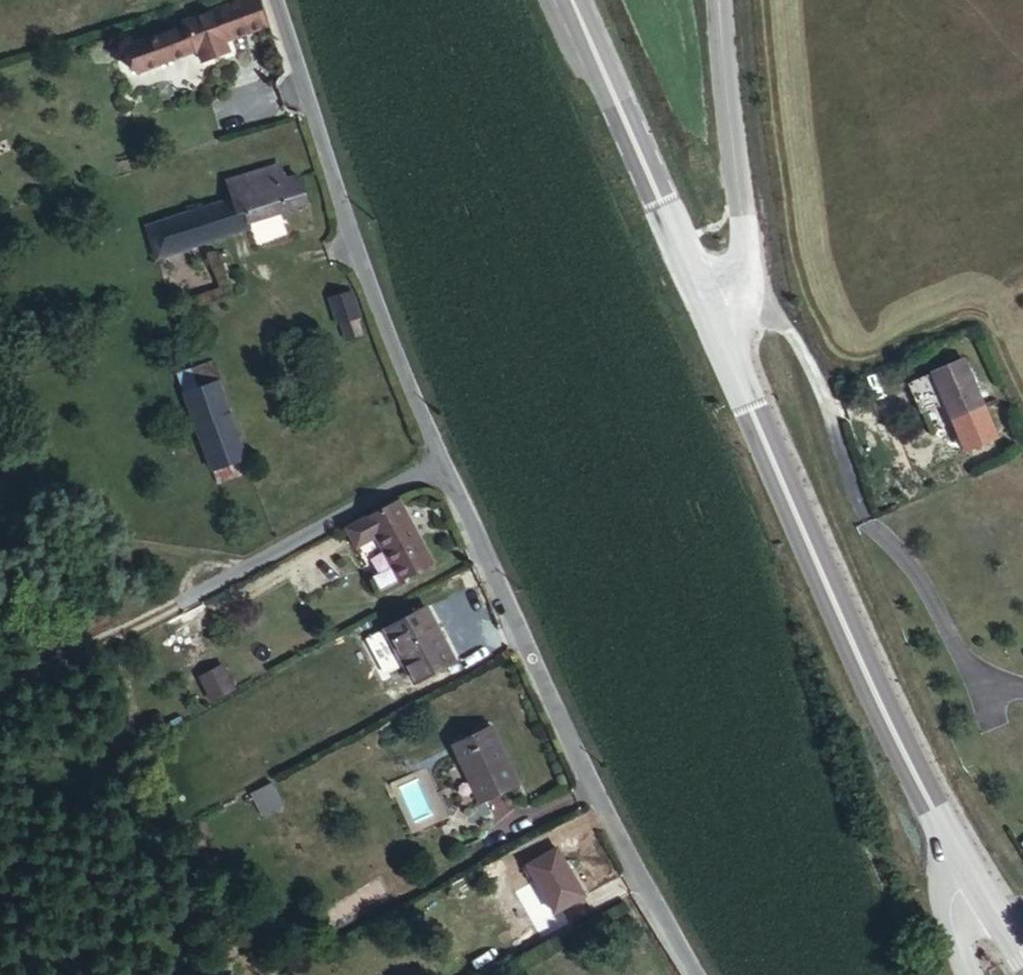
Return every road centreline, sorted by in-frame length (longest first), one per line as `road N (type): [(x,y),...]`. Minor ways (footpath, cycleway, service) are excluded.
road 1 (primary): [(964,860),(913,771),(718,328)]
road 2 (unclassified): [(697,974),(595,796),(444,466)]
road 3 (unclassified): [(444,466),(272,0)]
road 4 (primary): [(718,328),(568,0)]
road 5 (tertiary): [(718,328),(747,248),(729,0)]
road 6 (residential): [(444,466),(183,607)]

